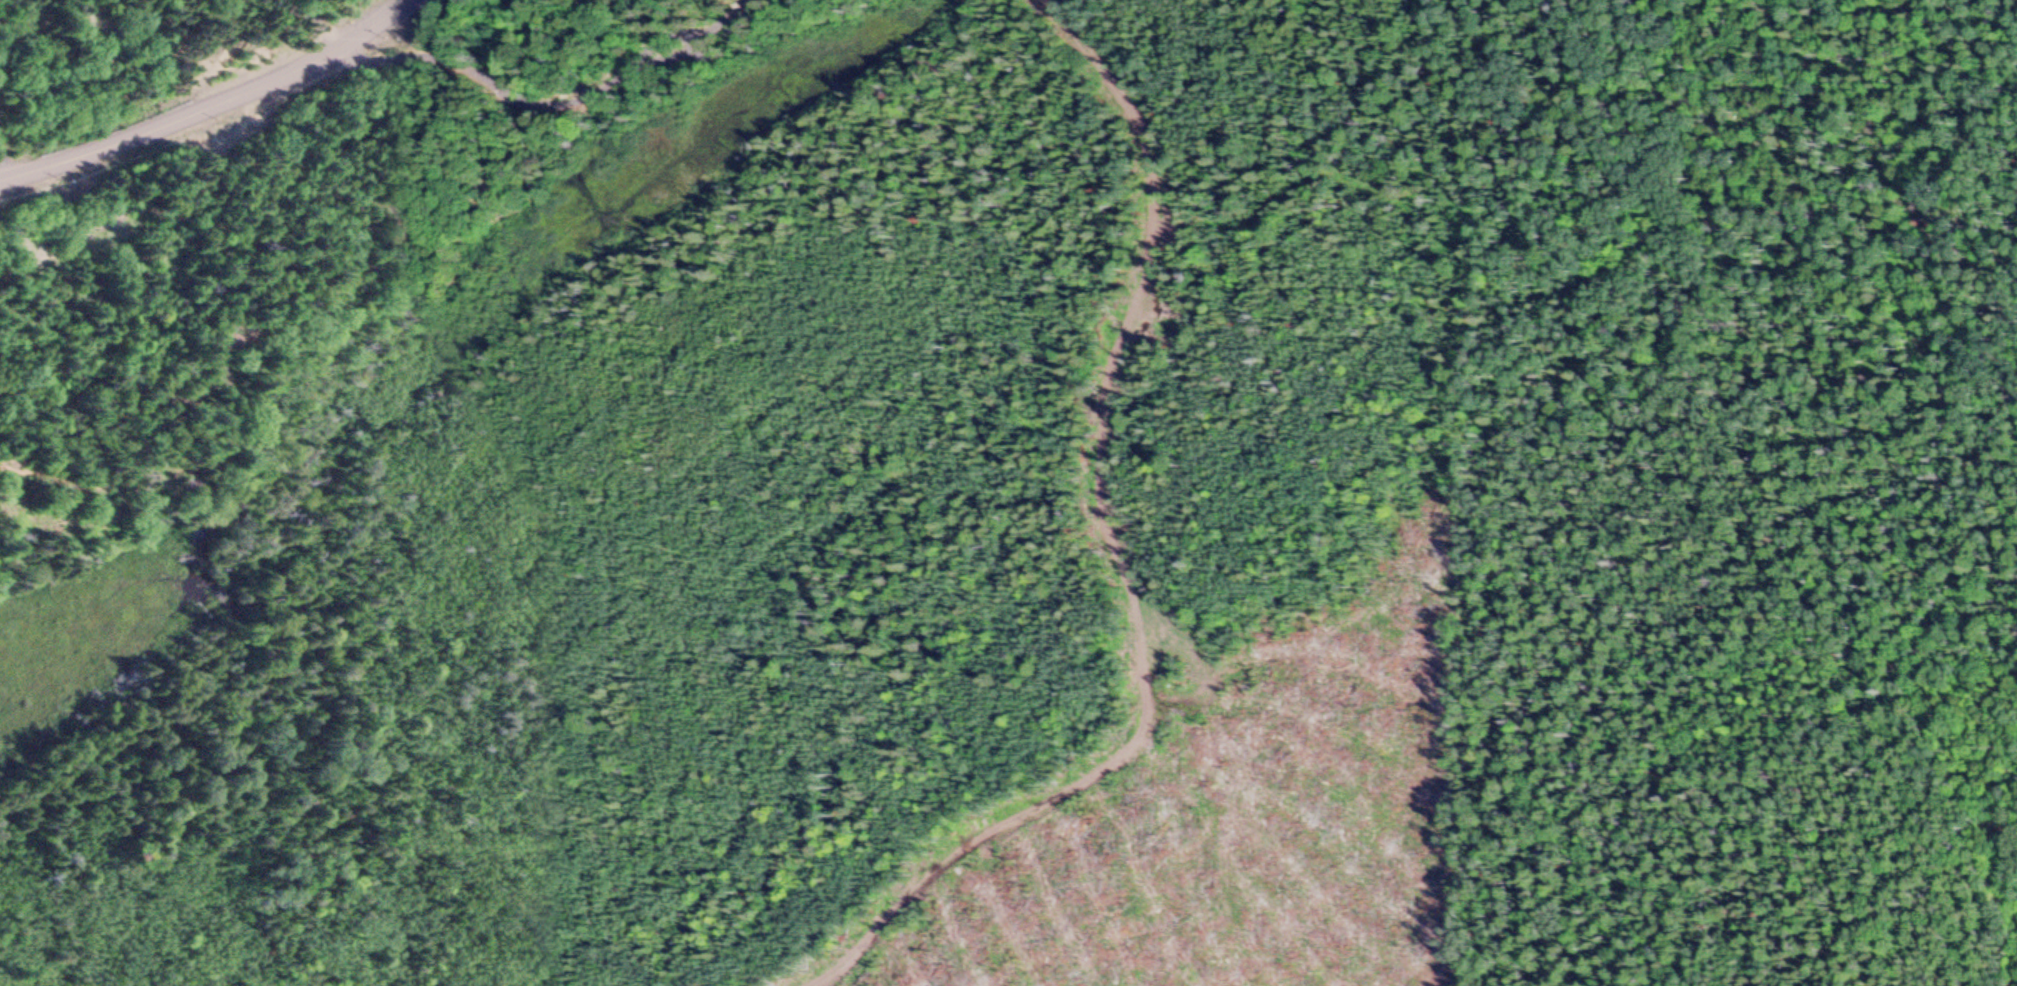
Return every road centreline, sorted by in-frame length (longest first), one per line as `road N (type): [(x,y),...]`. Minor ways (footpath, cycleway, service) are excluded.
road 1 (tertiary): [(0,175),(252,87),(355,39),(398,0)]

